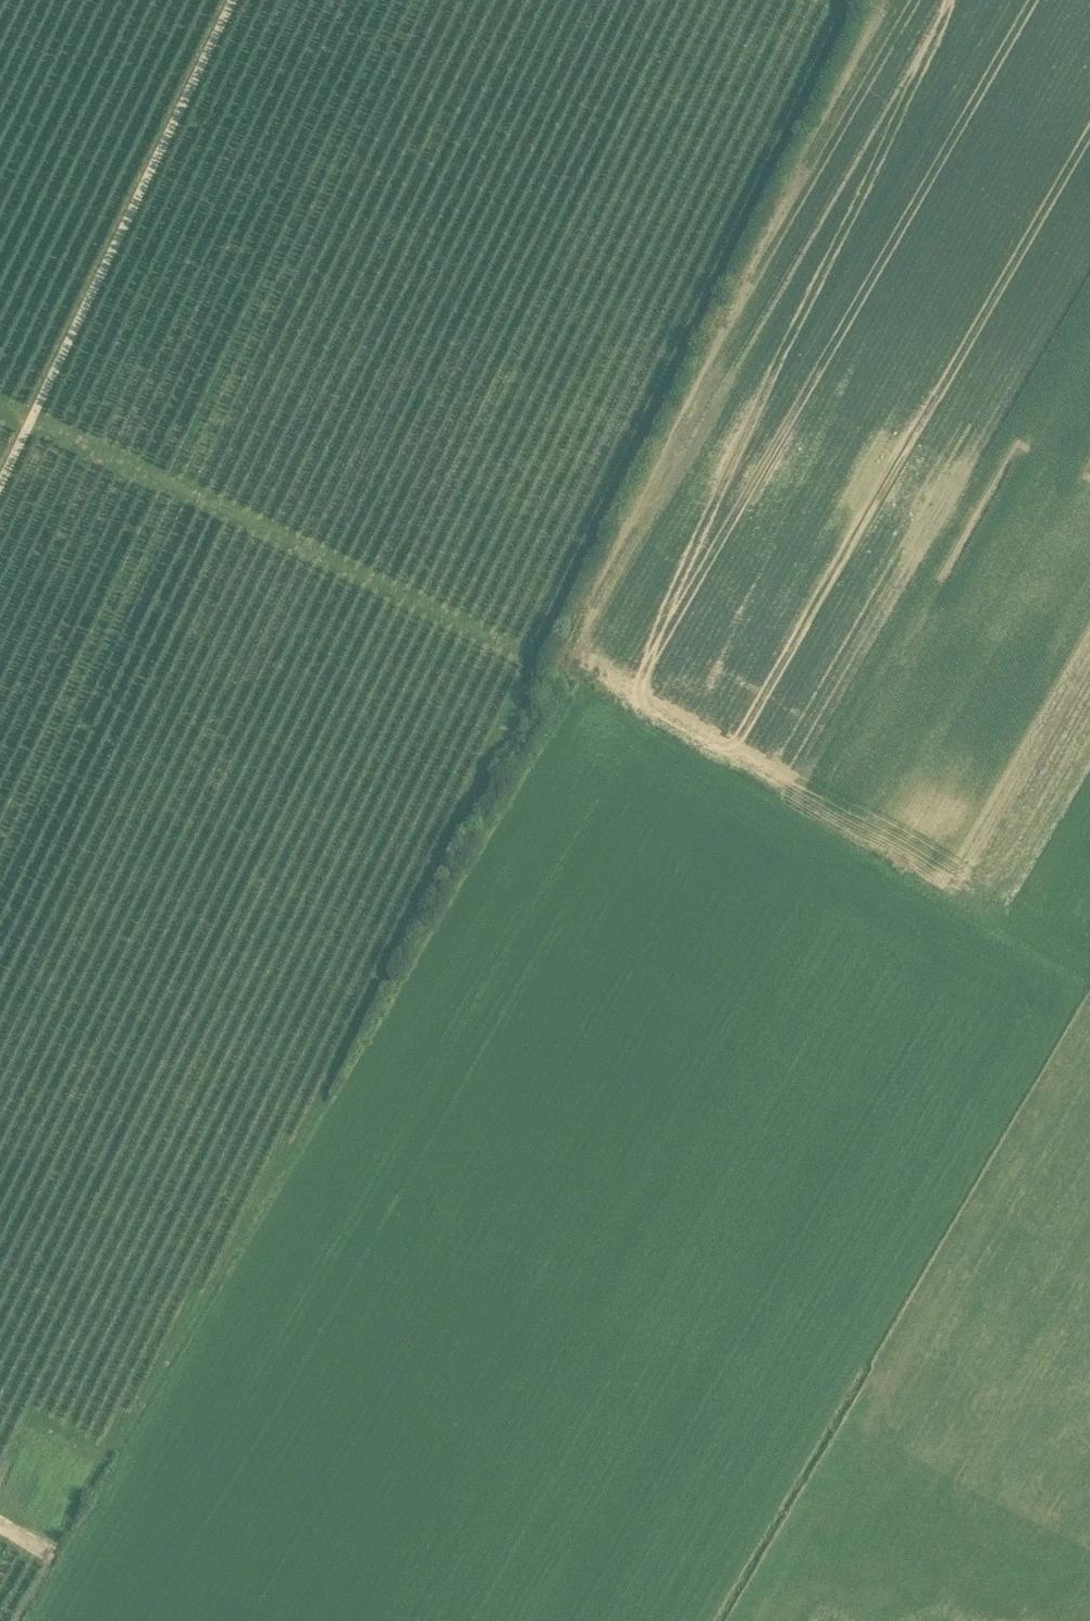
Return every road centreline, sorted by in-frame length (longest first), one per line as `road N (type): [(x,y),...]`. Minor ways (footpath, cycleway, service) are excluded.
road 1 (track): [(532,660),(0,407)]
road 2 (track): [(231,0),(0,483)]

